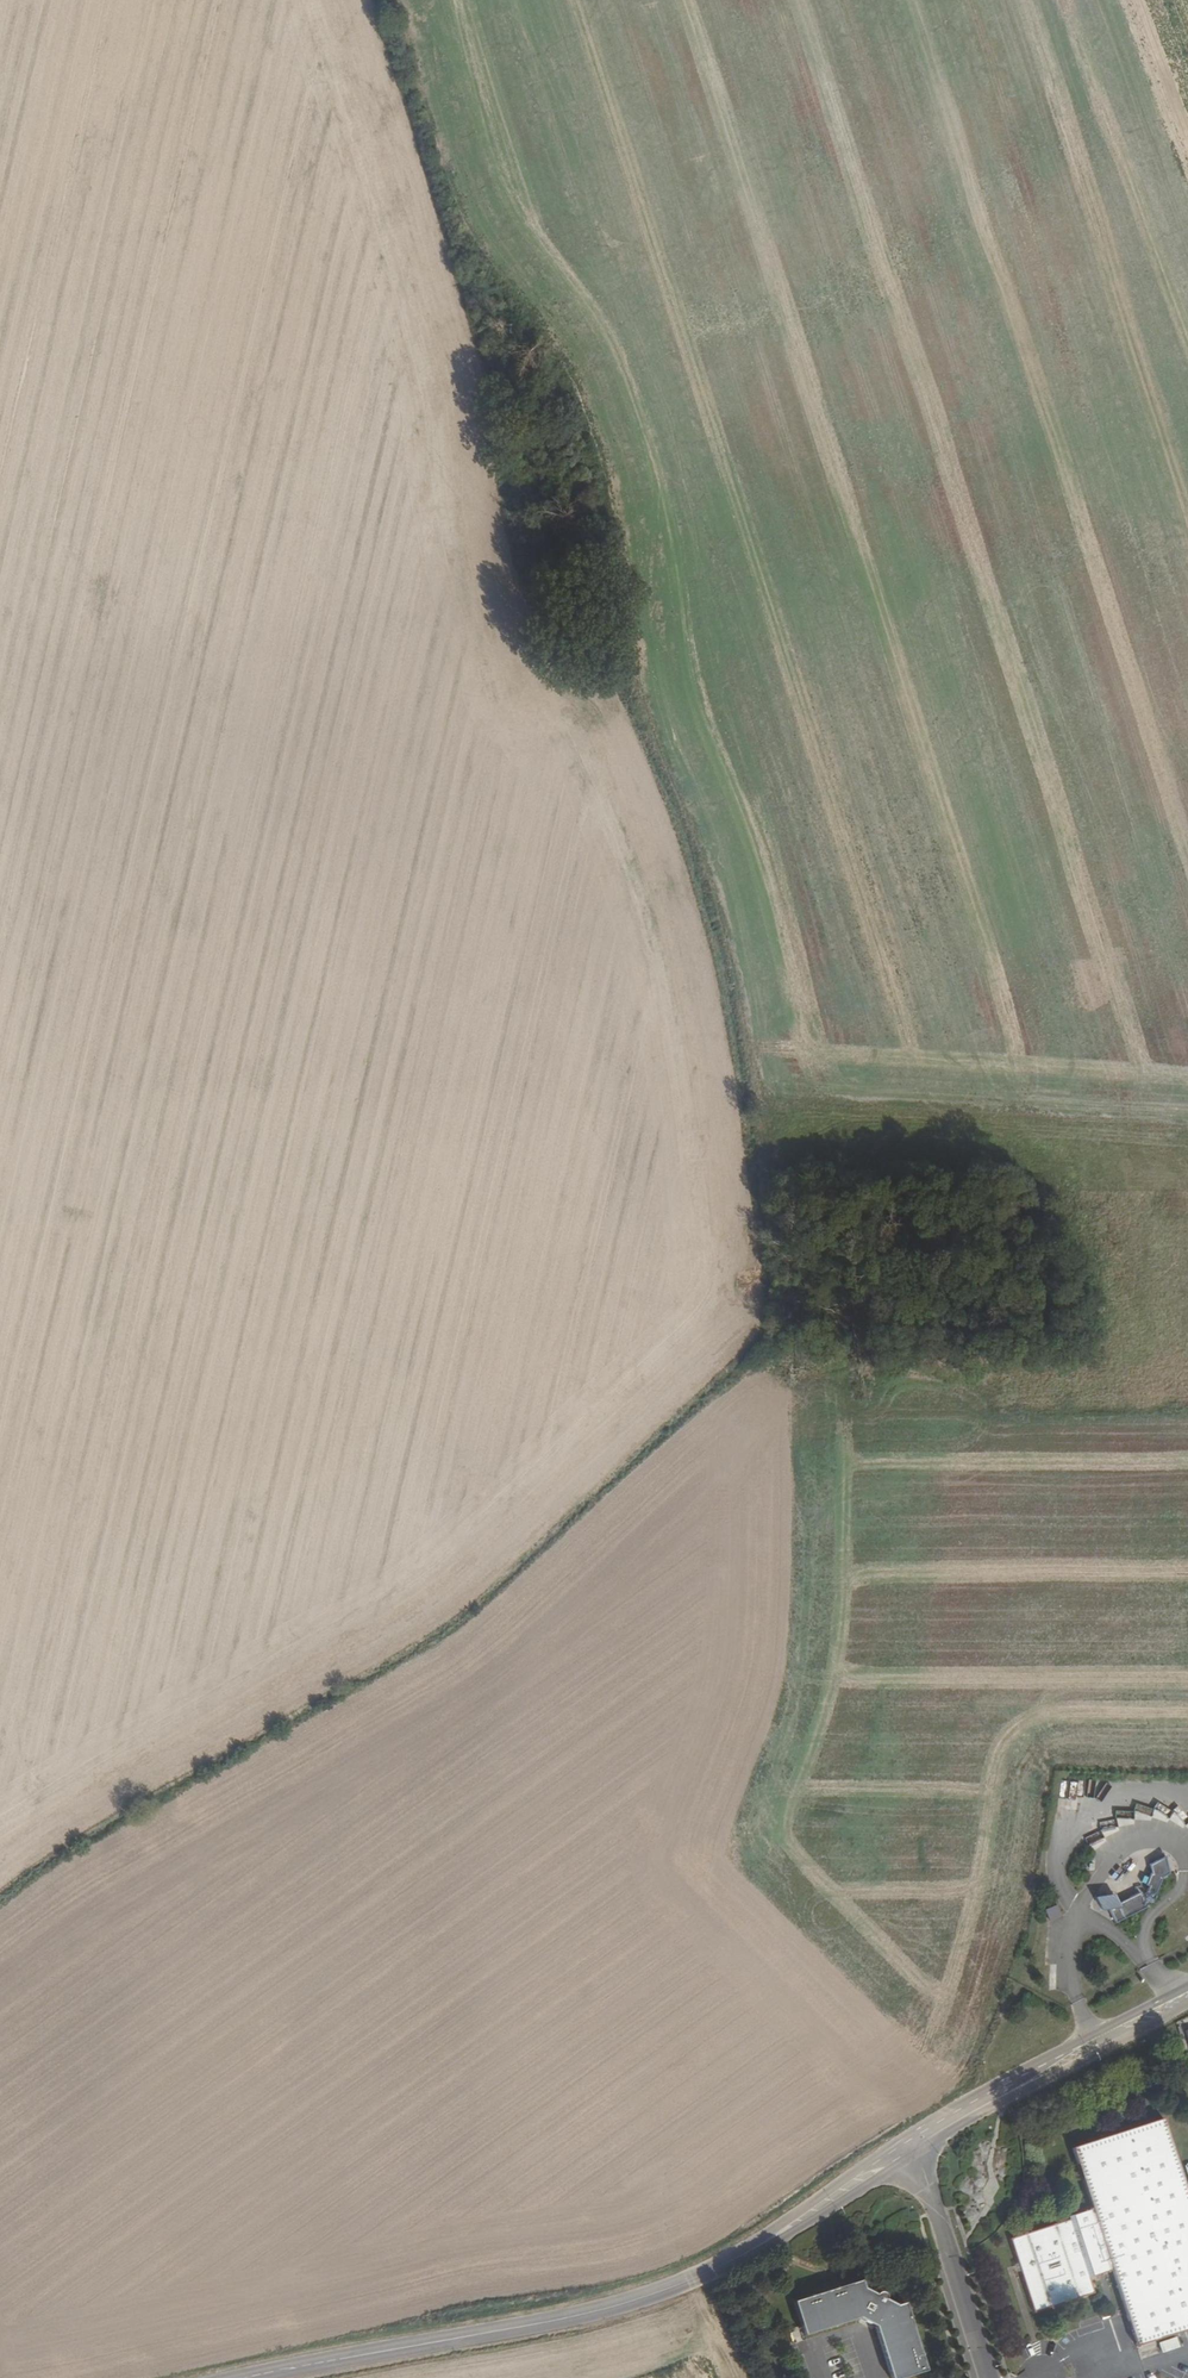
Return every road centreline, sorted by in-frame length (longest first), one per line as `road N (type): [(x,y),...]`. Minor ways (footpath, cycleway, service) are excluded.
road 1 (primary): [(912,2147),(755,2250),(664,2294),(558,2322),(262,2377)]
road 2 (primary): [(1187,1996),(912,2147)]
road 3 (unclassified): [(912,2147),(989,2377)]

